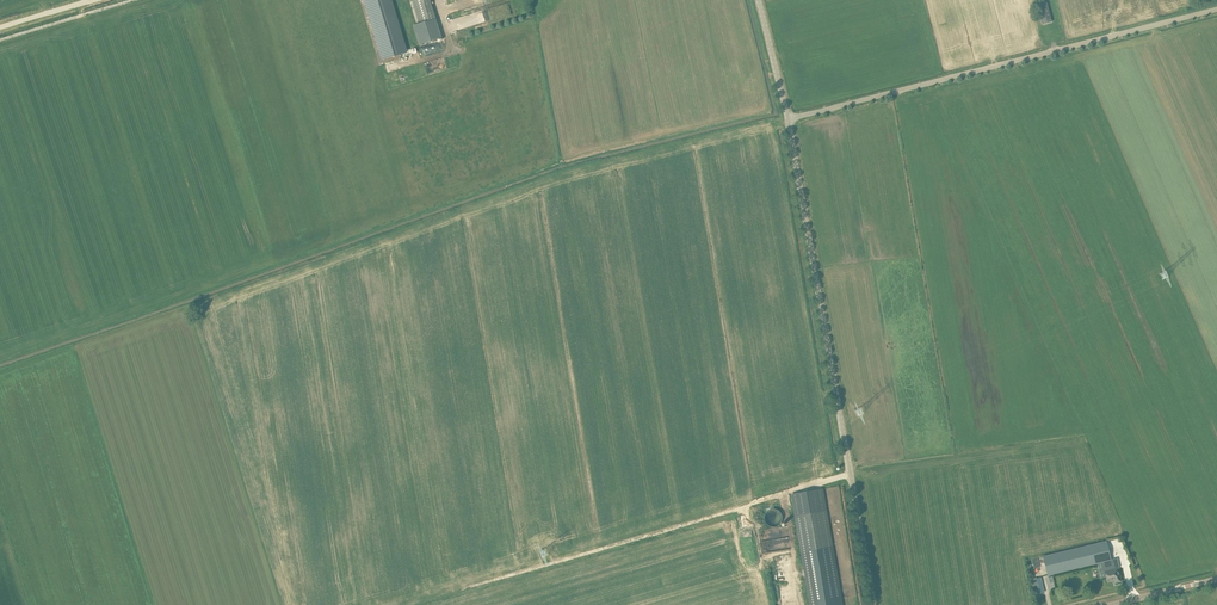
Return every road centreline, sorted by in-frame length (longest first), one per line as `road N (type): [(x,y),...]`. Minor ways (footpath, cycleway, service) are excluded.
road 1 (unclassified): [(874,604),(788,118)]
road 2 (unclassified): [(788,118),(1216,7)]
road 3 (track): [(749,506),(434,597)]
road 4 (unclassified): [(788,118),(758,0)]

